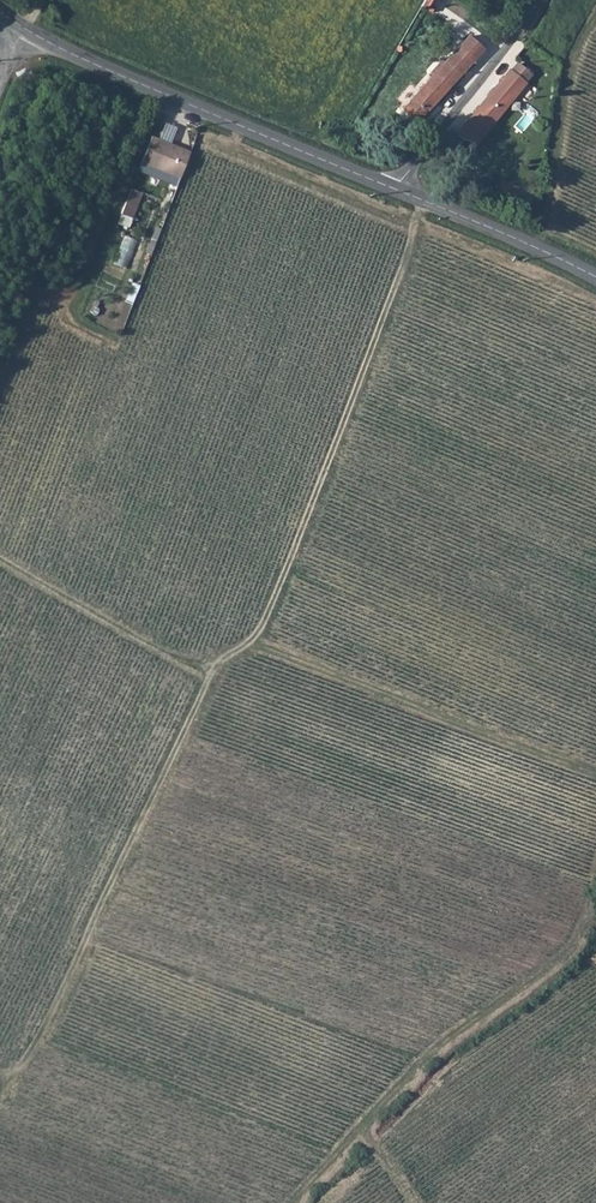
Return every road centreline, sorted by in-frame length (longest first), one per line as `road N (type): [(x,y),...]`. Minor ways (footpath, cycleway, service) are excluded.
road 1 (track): [(418,199),(417,236),(256,636),(230,655),(193,659),(119,634),(0,563)]
road 2 (tertiary): [(23,28),(595,275)]
road 3 (track): [(230,655),(210,680),(25,1068),(0,1071)]

